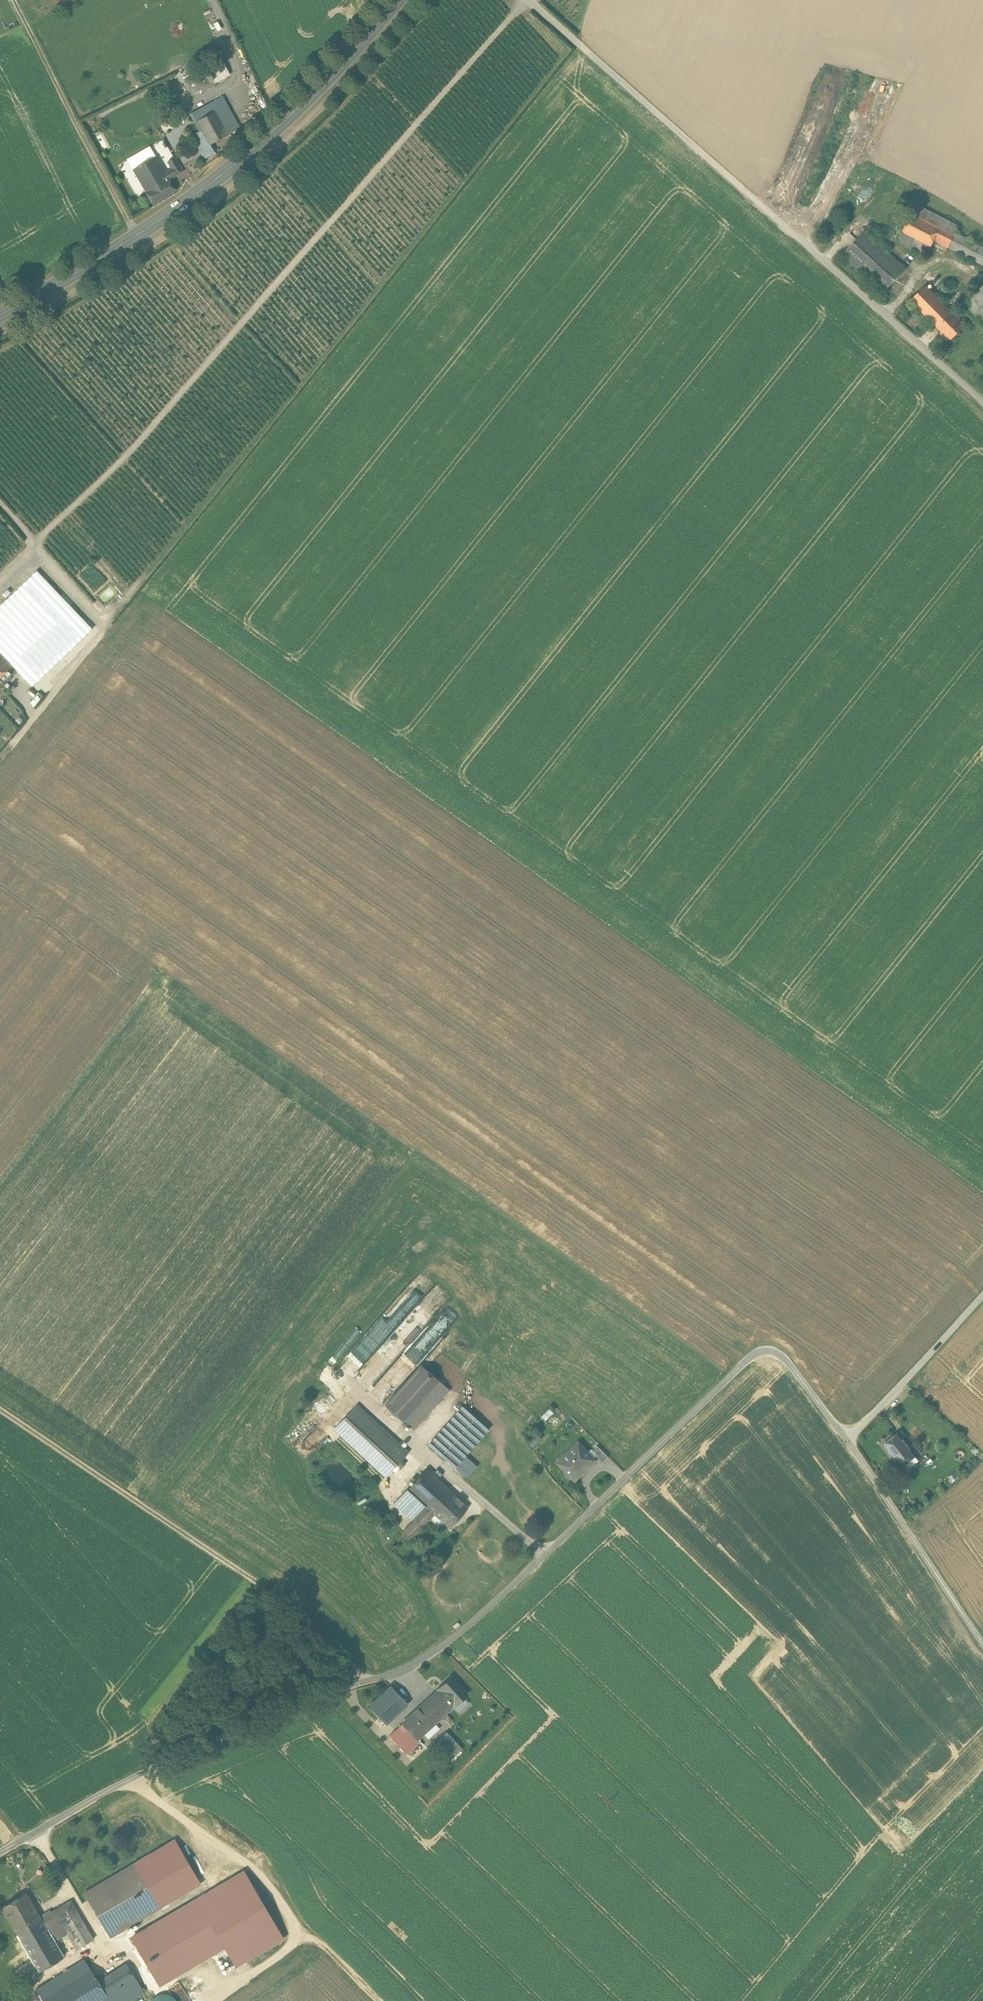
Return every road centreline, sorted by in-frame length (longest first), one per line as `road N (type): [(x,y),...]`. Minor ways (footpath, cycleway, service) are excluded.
road 1 (unclassified): [(0,1852),(145,1770),(329,1688),(398,1675),(447,1642),(760,1347),(781,1351),(850,1437),(982,1294)]
road 2 (track): [(34,547),(129,453),(526,0)]
road 3 (unclassified): [(982,401),(530,0)]
road 4 (primary): [(398,0),(288,118),(224,172),(138,235),(0,314)]
road 5 (track): [(138,235),(14,0)]
road 6 (track): [(850,1437),(982,1643)]

